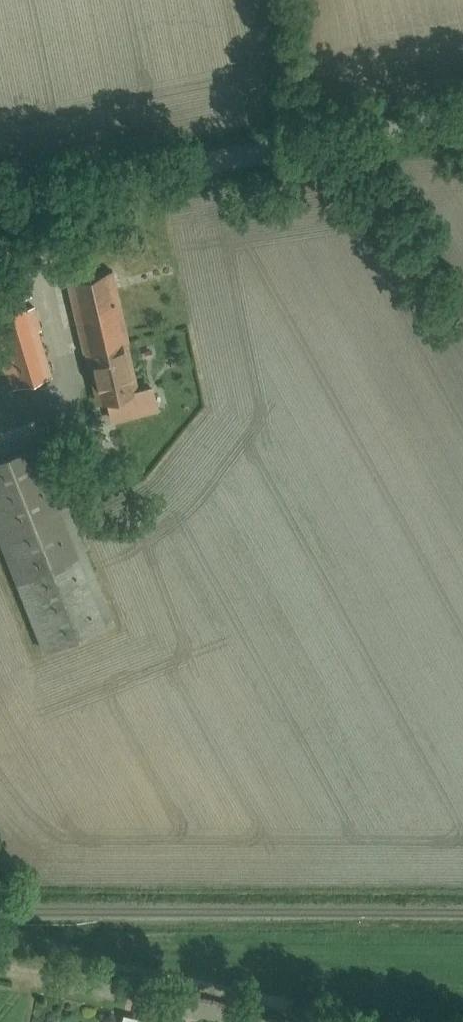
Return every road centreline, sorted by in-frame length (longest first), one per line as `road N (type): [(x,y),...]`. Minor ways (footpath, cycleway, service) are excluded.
road 1 (residential): [(462,111),(0,192)]
road 2 (residential): [(0,971),(219,1021)]

